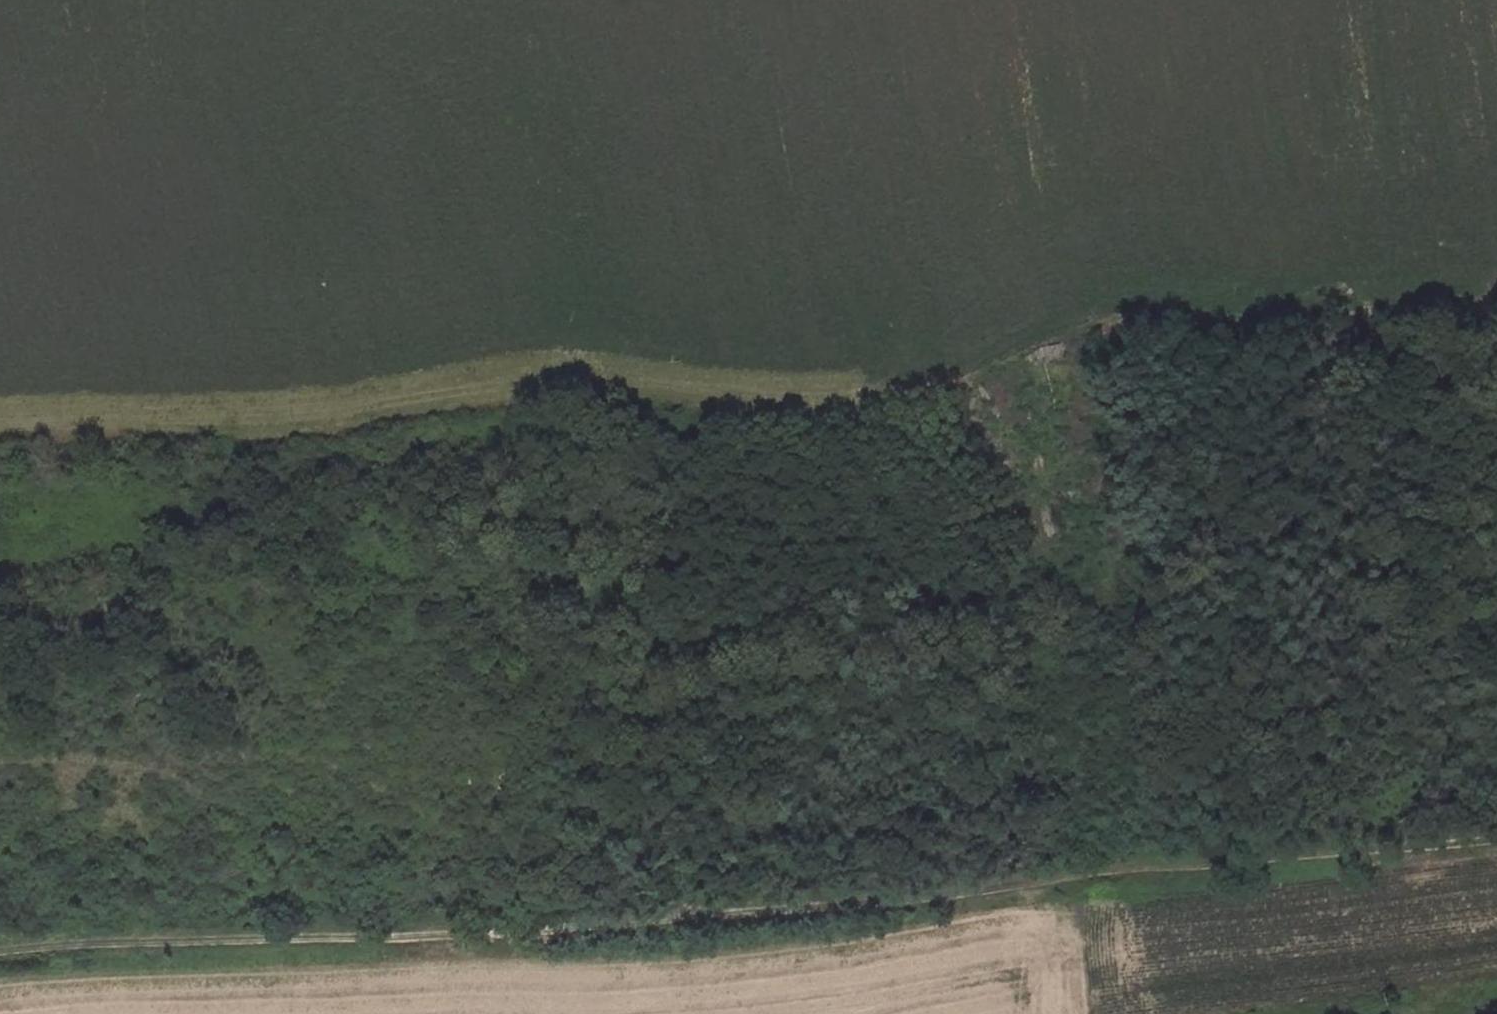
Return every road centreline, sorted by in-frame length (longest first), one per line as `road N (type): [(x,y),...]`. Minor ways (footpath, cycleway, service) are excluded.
road 1 (track): [(0,949),(638,921),(961,894),(1137,866),(1496,840)]

